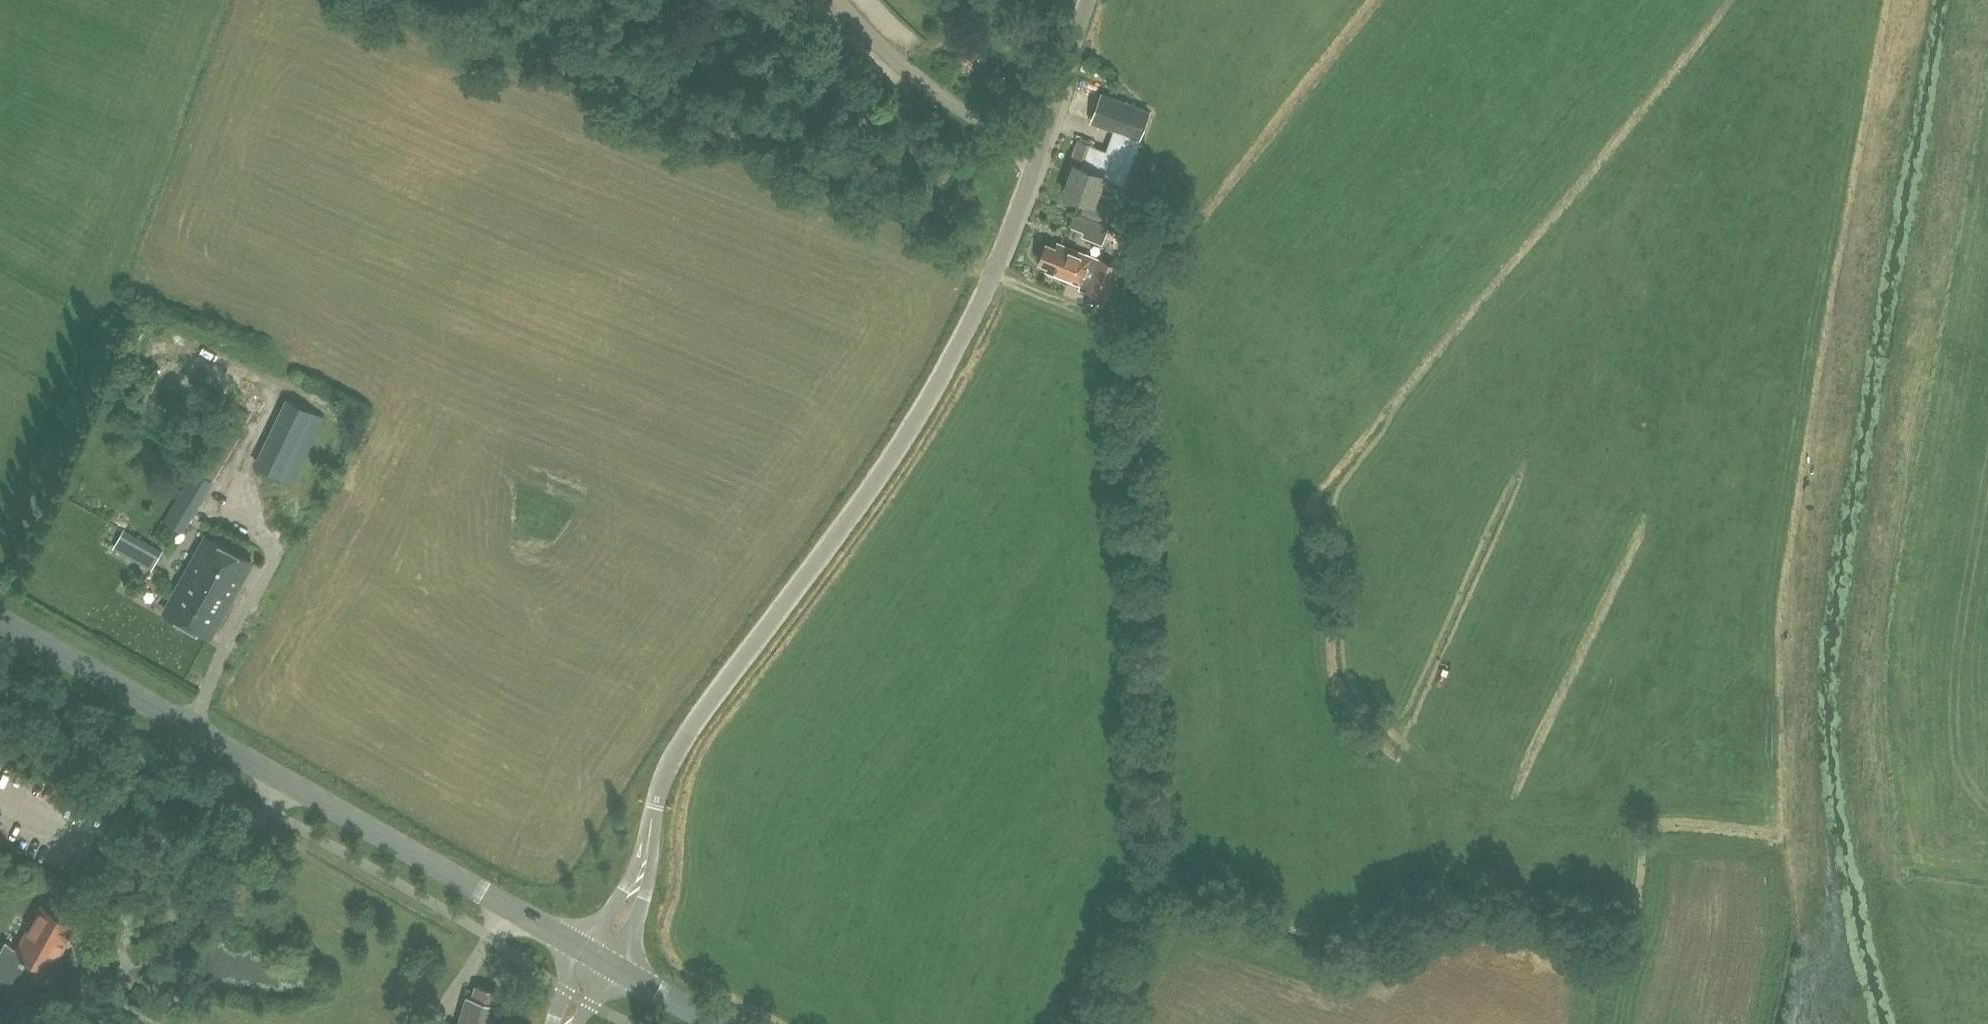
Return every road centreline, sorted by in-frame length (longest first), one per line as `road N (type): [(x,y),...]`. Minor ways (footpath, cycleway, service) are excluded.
road 1 (unclassified): [(599,957),(637,890),(682,741),(875,483),(936,388),(1037,156)]
road 2 (secondary): [(599,957),(0,619)]
road 3 (residential): [(1037,156),(913,73),(838,0)]
road 4 (unclassified): [(1037,156),(1087,0)]
road 5 (secondary): [(716,1023),(599,957)]

